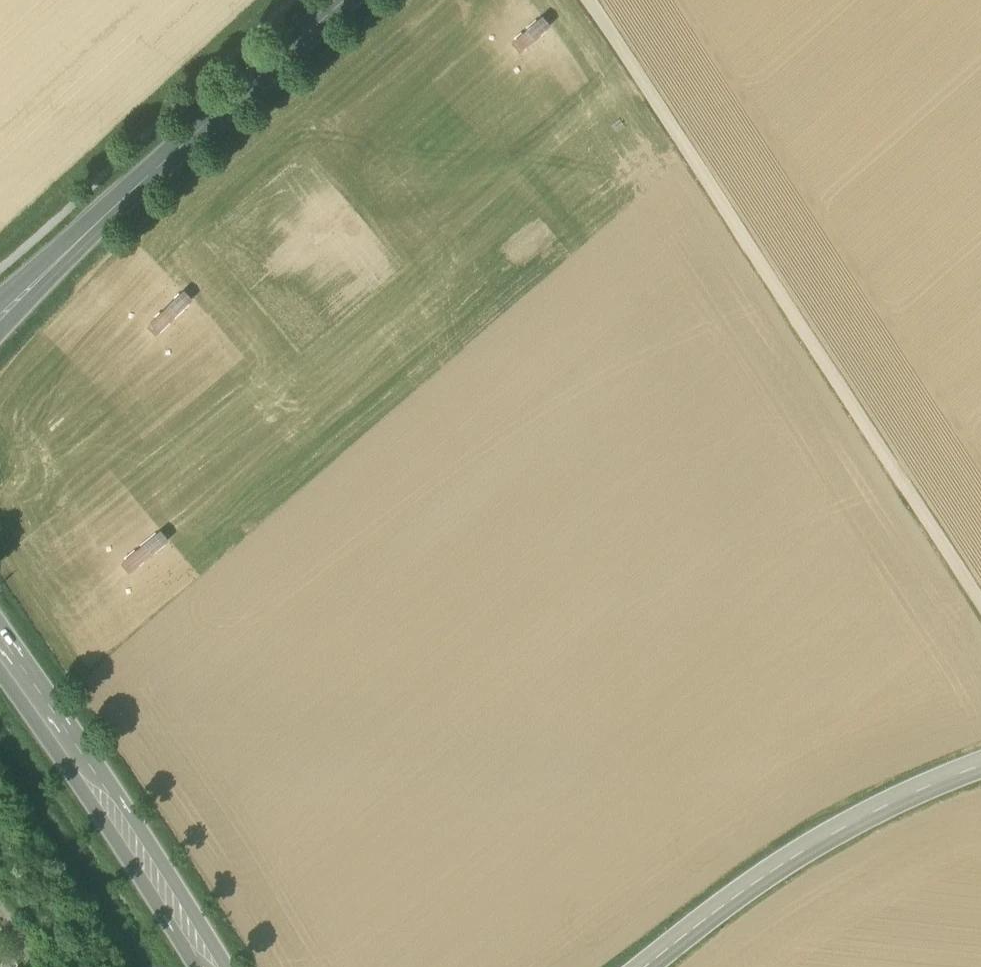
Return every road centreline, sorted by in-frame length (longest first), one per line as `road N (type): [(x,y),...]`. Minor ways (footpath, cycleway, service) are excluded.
road 1 (unclassified): [(980,603),(589,0)]
road 2 (primary): [(1,316),(344,0)]
road 3 (tertiary): [(980,765),(797,854),(645,966)]
road 4 (primary): [(0,646),(212,966)]

